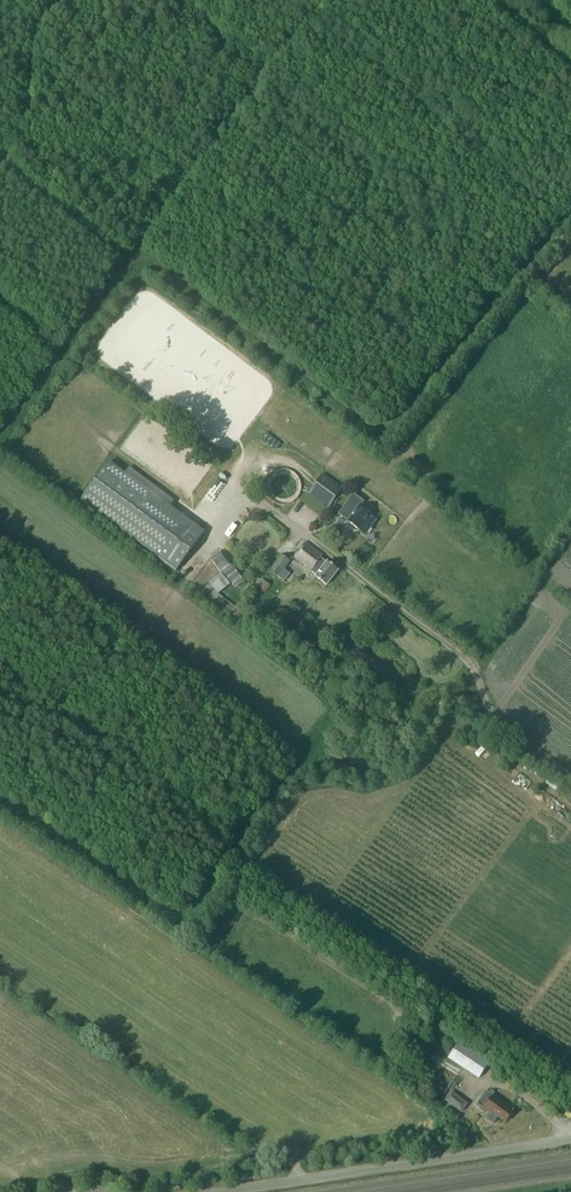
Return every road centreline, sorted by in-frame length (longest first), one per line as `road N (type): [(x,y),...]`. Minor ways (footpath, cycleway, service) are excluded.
road 1 (unclassified): [(224,1191),(570,1140)]

